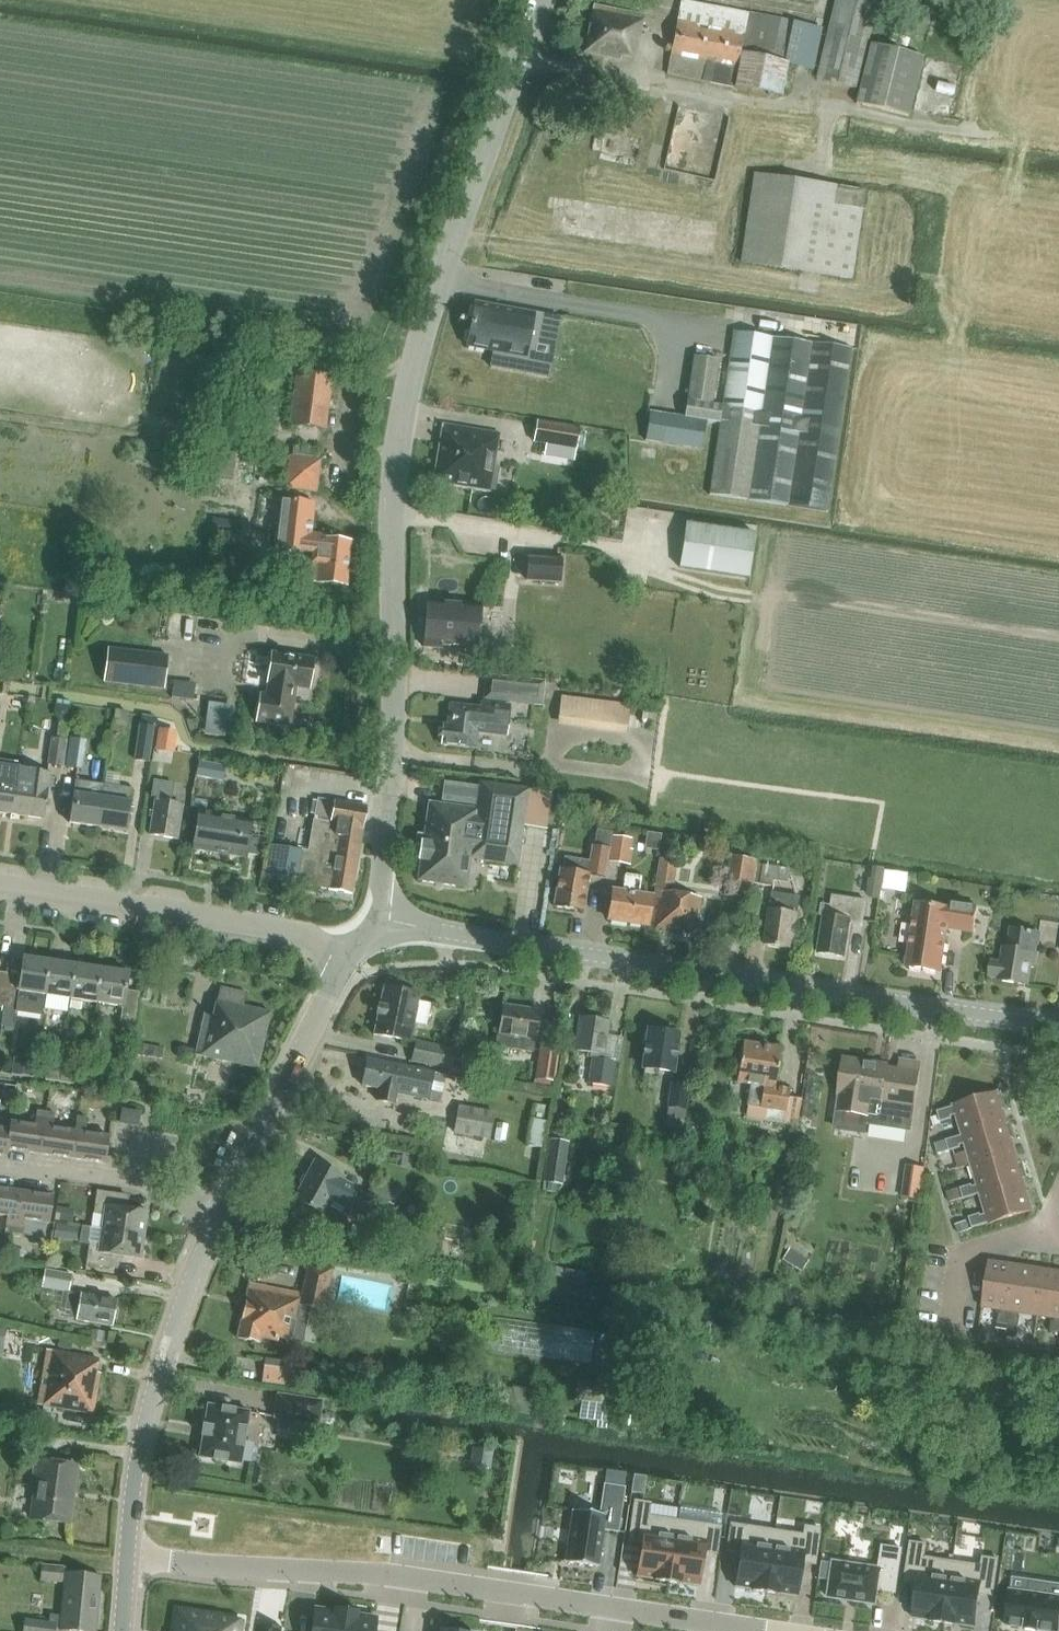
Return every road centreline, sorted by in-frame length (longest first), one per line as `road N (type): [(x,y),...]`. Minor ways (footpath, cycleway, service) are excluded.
road 1 (tertiary): [(380,923),(396,499),(409,395),(441,276),(545,0)]
road 2 (tertiary): [(1058,1029),(380,923)]
road 3 (residential): [(128,1556),(384,1573),(759,1630)]
road 4 (tertiary): [(128,1556),(135,1466),(216,1206)]
road 5 (tertiary): [(344,969),(266,927),(0,888)]
road 6 (tertiary): [(216,1206),(344,969)]
road 7 (residential): [(0,1167),(62,1169),(216,1206)]
road 8 (track): [(0,1549),(127,1567)]

